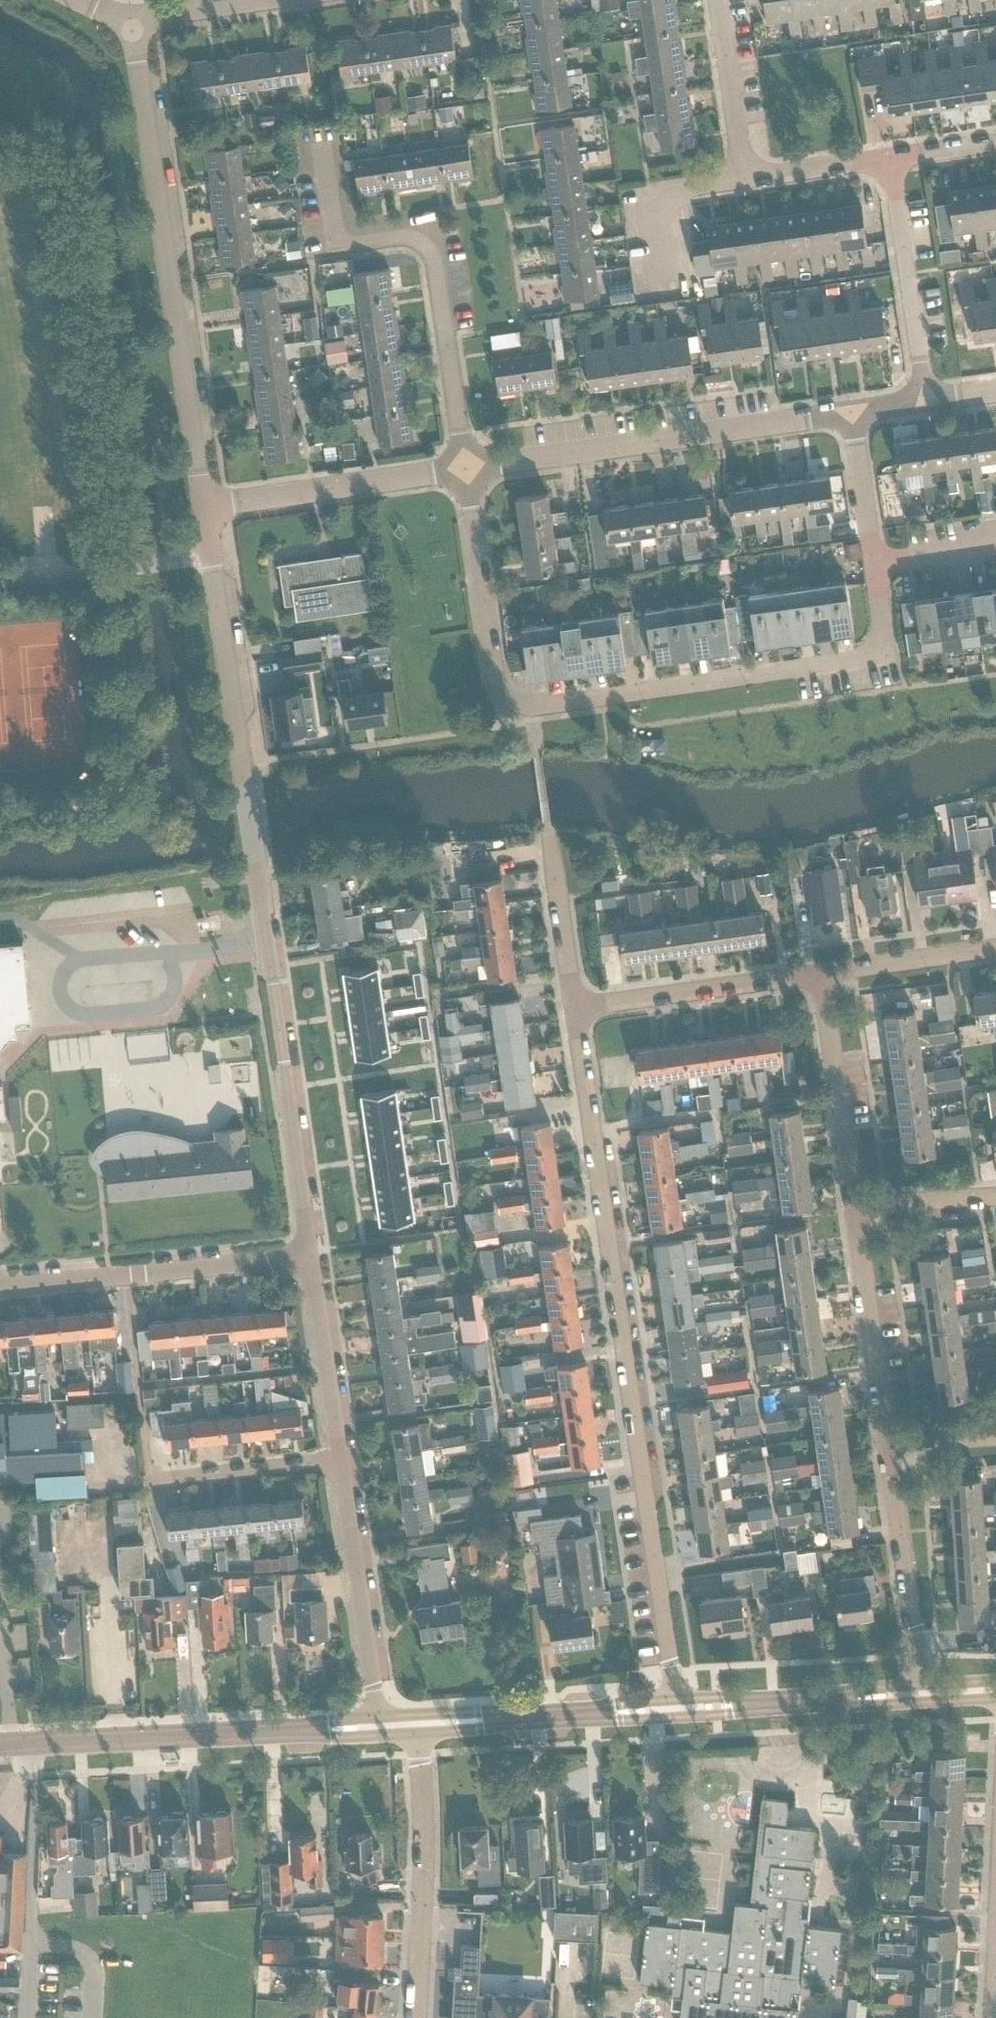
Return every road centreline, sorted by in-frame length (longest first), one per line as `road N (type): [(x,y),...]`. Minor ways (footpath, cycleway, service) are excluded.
road 1 (unclassified): [(312,1258),(210,552)]
road 2 (residential): [(876,564),(884,637),(876,651),(527,710),(509,705),(495,683),(465,469)]
road 3 (residential): [(677,1706),(578,1016)]
road 4 (unclassified): [(204,506),(131,20)]
road 5 (residential): [(465,469),(429,228),(332,244),(316,144)]
road 6 (residential): [(465,469),(852,414)]
road 7 (tertiary): [(33,1742),(381,1725)]
road 8 (residential): [(0,1289),(312,1258)]
road 9 (residential): [(416,2017),(422,1723)]
road 10 (residential): [(26,2017),(33,1742)]
road 11 (unclassified): [(381,1725),(340,1460)]
road 12 (residential): [(204,506),(465,469)]
road 13 (tertiary): [(422,1723),(677,1706)]
road 14 (tertiary): [(677,1706),(923,1693)]
road 15 (residential): [(928,402),(883,160)]
road 16 (residential): [(889,1460),(854,1220)]
road 17 (residential): [(578,1016),(817,984)]
road 18 (residential): [(854,1220),(817,984)]
road 19 (residential): [(923,1693),(889,1460)]
road 20 (residential): [(0,576),(210,552)]
road 21 (residential): [(657,299),(645,196),(746,179)]
road 22 (unclassified): [(340,1460),(312,1258)]
road 23 (residential): [(151,1478),(340,1460)]
road 24 (residential): [(578,1016),(548,833)]
road 25 (residential): [(746,179),(718,0)]
road 26 (residential): [(817,984),(995,954)]
road 27 (residential): [(852,414),(876,564)]
road 28 (residential): [(854,1220),(995,1202)]
road 29 (unclassified): [(131,20),(269,0)]
road 30 (residential): [(746,179),(883,160)]
road 31 (residential): [(876,564),(995,546)]

